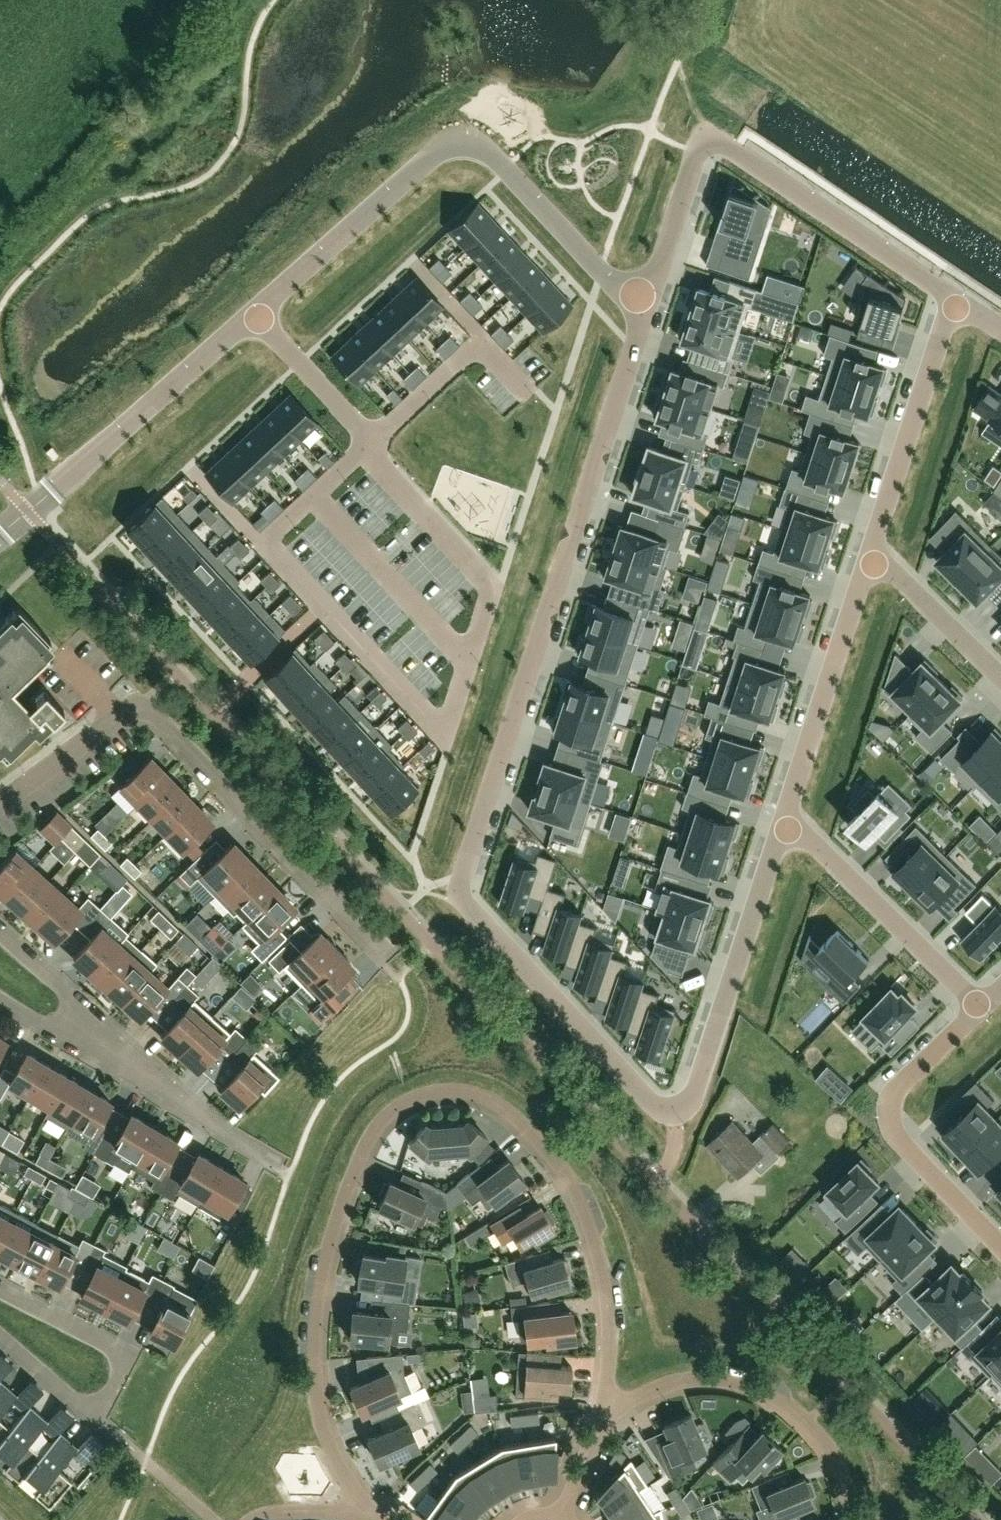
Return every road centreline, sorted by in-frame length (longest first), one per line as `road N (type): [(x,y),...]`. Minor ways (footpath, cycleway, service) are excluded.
road 1 (residential): [(985,1519),(429,946),(26,513)]
road 2 (residential): [(785,817),(696,1094),(680,1110),(658,1107),(461,897),(463,870),(646,298)]
road 3 (residential): [(606,1424),(608,1309),(597,1249),(573,1193),(512,1117),(478,1101),(437,1098),(409,1106),(378,1125),(356,1159),(324,1275),(316,1341),(328,1442),(372,1519)]
road 4 (unclassified): [(646,298),(601,269),(492,158),(454,146),(408,175),(26,513)]
road 5 (residential): [(0,806),(141,705),(381,950)]
road 6 (residential): [(646,298),(687,176),(708,142),(727,145),(954,298)]
road 7 (residential): [(850,1519),(845,1479),(816,1434),(791,1408),(748,1388),(709,1380),(666,1385),(606,1424)]
road 8 (residential): [(985,1008),(898,1088),(893,1121),(899,1137),(1000,1246)]
road 9 (residential): [(870,550),(785,817)]
road 10 (residential): [(785,817),(985,1008)]
road 11 (residential): [(954,298),(870,550)]
road 12 (residential): [(83,1028),(290,1174)]
road 13 (residential): [(0,1292),(126,1360),(95,1417)]
road 14 (residential): [(1000,678),(870,550)]
road 15 (residential): [(83,1028),(58,985),(0,934)]
road 16 (residential): [(95,1417),(0,1335)]

